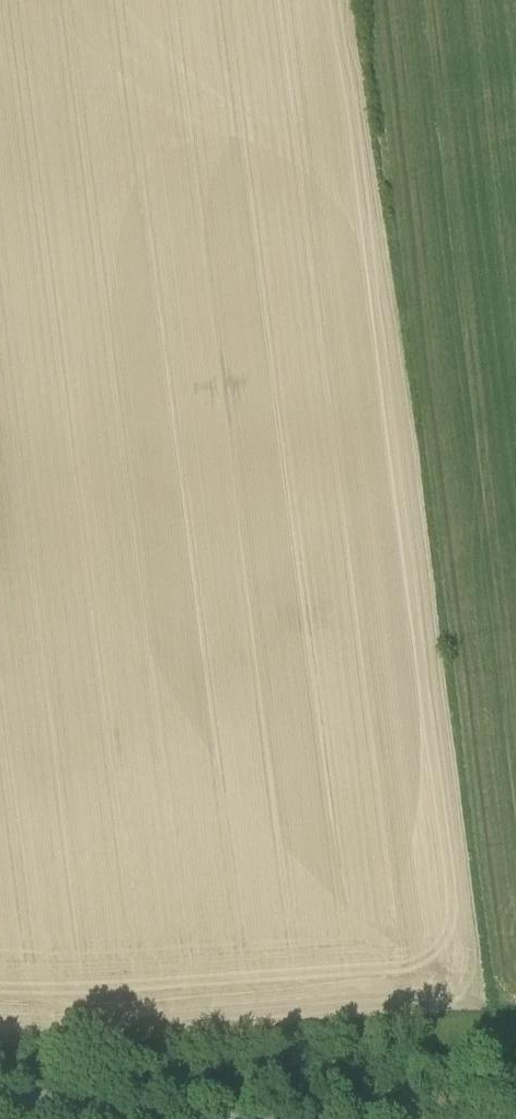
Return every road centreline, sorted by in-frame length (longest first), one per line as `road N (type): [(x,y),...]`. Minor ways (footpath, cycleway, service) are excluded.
road 1 (tertiary): [(170,1118),(0,1096)]

